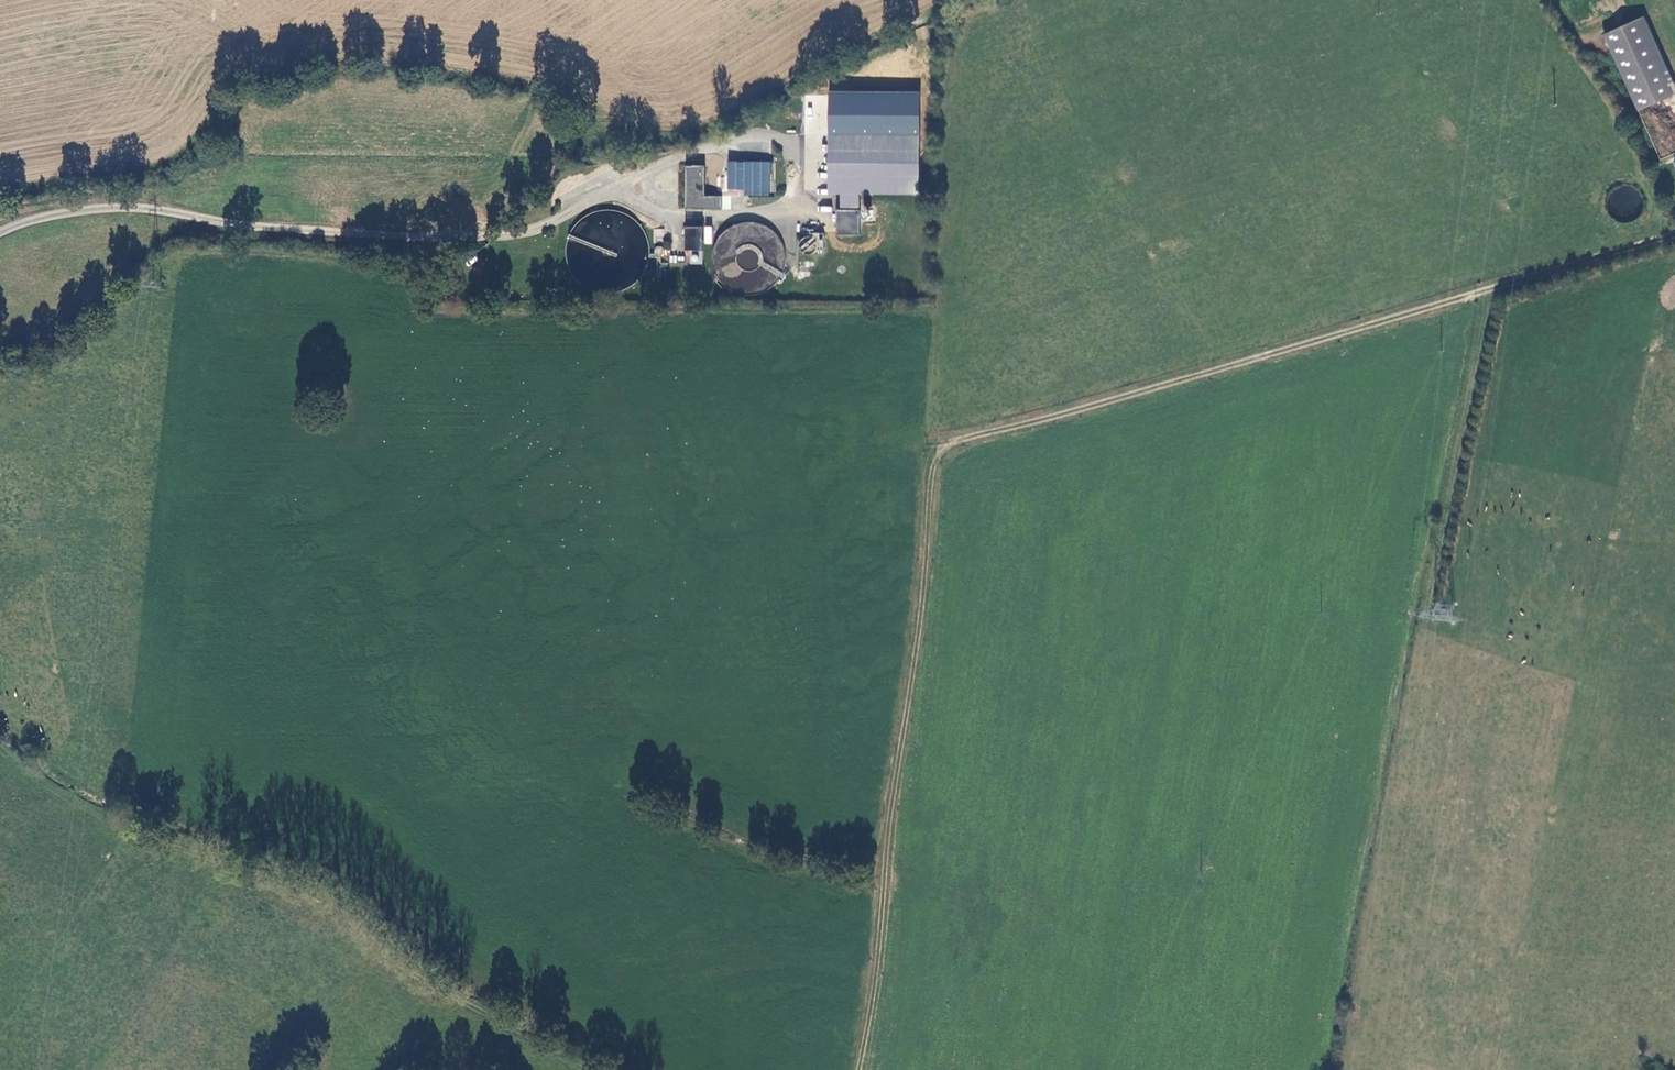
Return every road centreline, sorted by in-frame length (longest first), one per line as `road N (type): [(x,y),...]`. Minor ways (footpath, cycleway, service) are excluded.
road 1 (track): [(853,1069),(942,452),(1565,277),(1674,235)]
road 2 (unclassified): [(0,232),(127,205),(385,233),(492,235),(552,224)]
road 3 (track): [(0,712),(117,800)]

